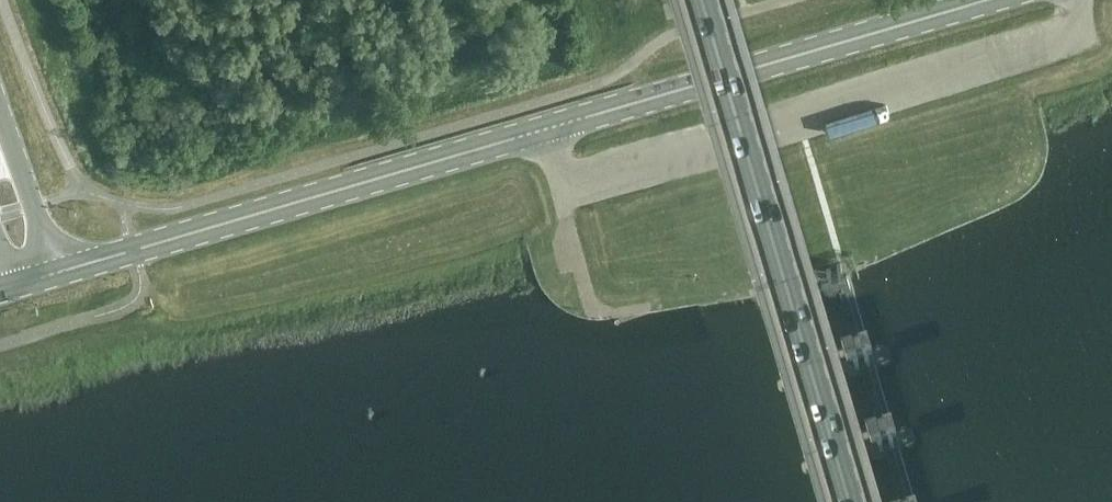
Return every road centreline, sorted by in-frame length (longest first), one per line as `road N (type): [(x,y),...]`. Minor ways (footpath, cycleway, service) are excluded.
road 1 (secondary): [(64,273),(986,0)]
road 2 (primary): [(850,501),(701,0)]
road 3 (primary): [(64,273),(0,129)]

